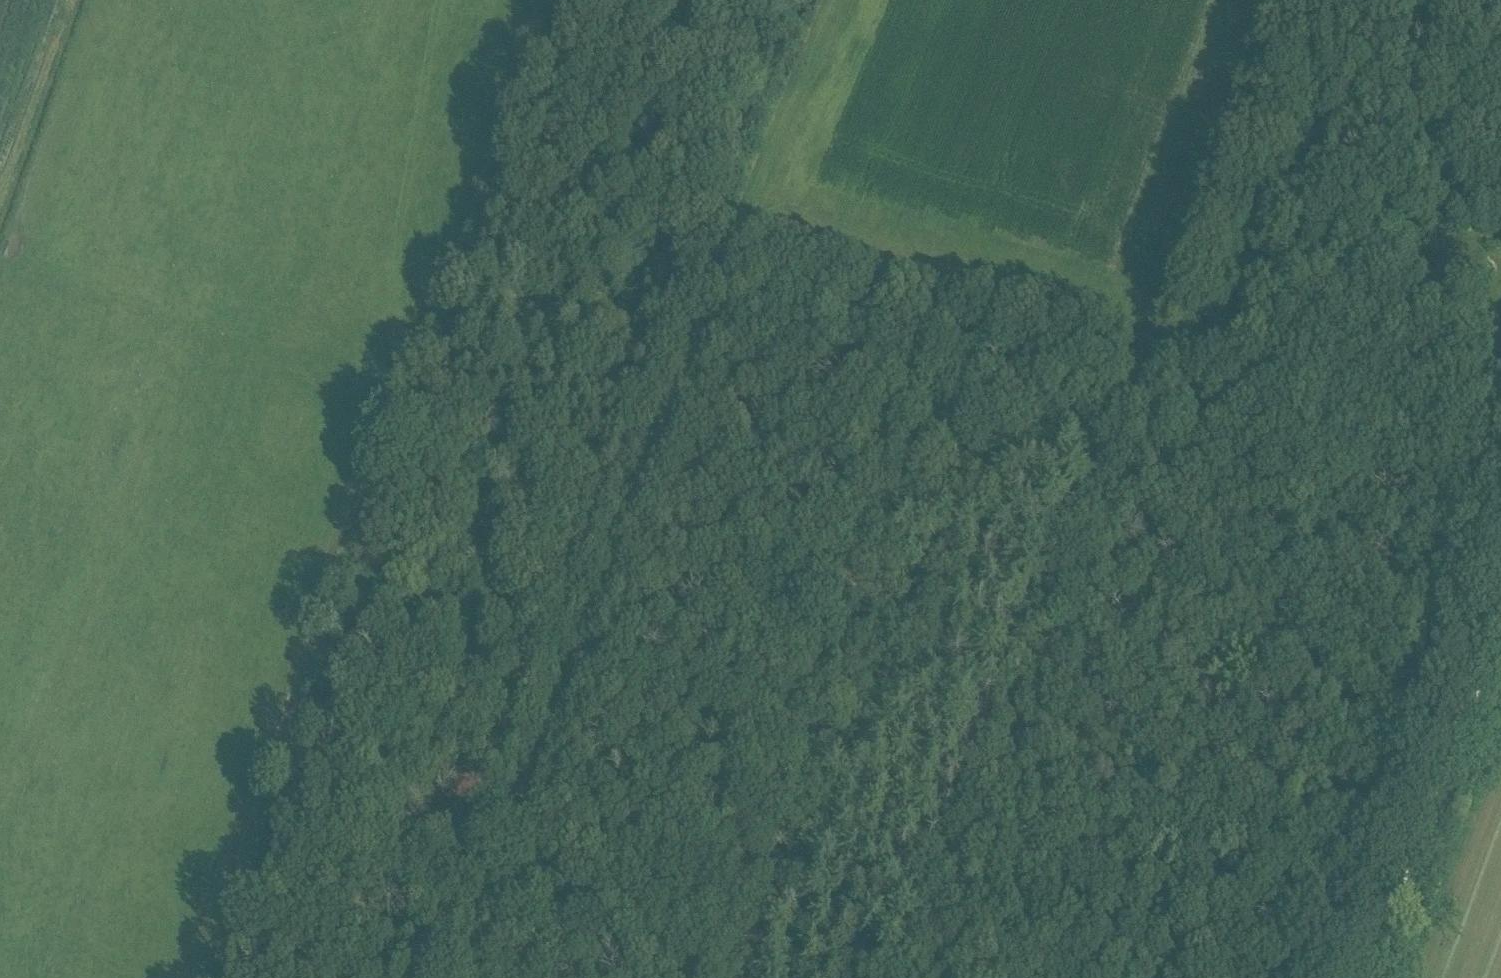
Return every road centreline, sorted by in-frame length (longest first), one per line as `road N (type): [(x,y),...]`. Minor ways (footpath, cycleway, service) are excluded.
road 1 (track): [(1500,459),(952,289),(705,977)]
road 2 (track): [(1366,977),(1500,619)]

